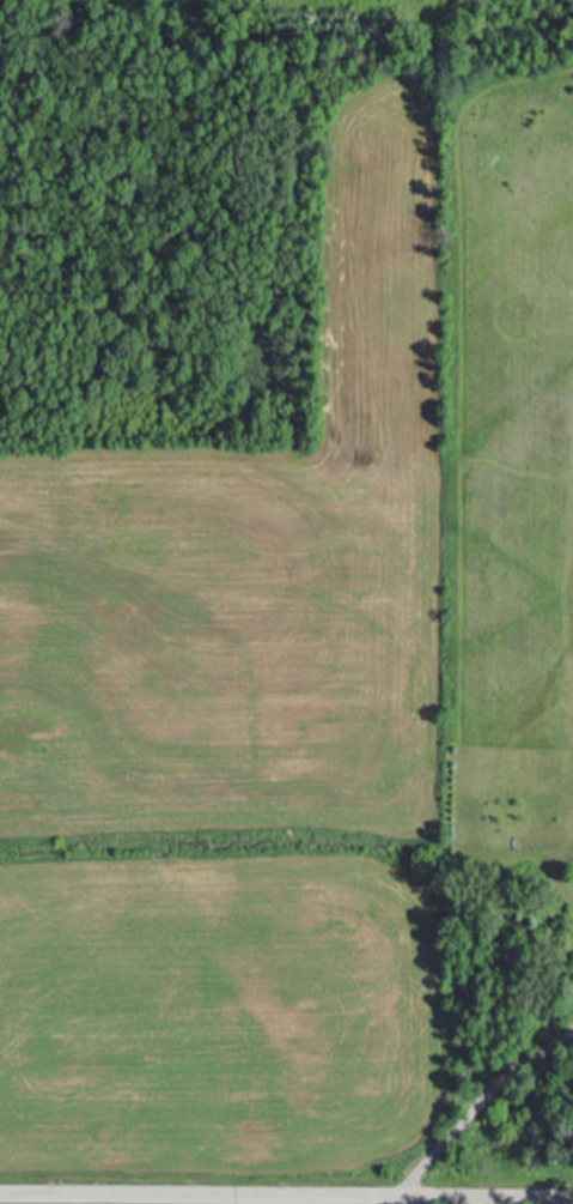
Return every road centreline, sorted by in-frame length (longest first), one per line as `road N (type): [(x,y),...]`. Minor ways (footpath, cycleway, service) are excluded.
road 1 (residential): [(572,1199),(0,1193)]

